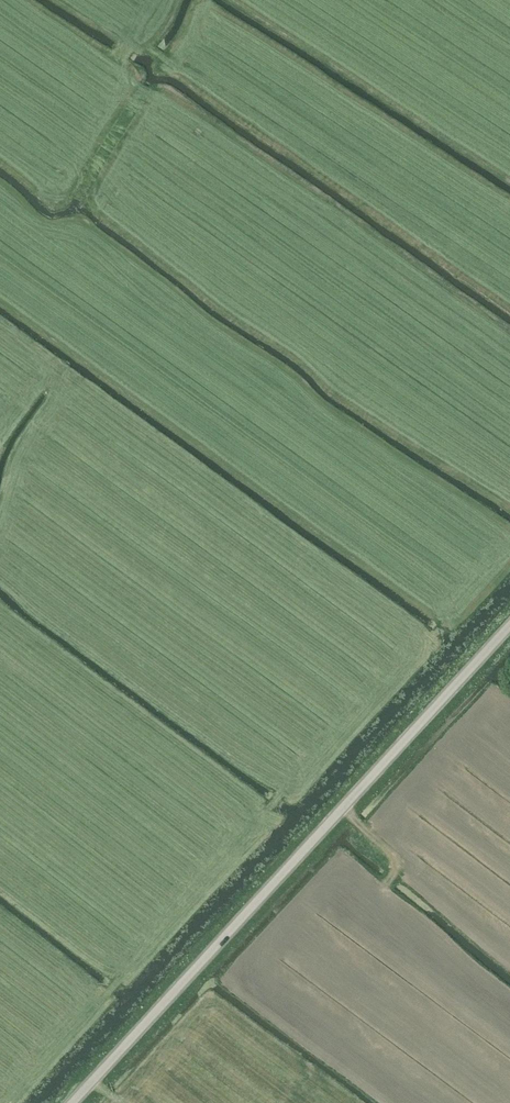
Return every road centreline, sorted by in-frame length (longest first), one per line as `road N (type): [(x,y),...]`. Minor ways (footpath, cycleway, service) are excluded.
road 1 (tertiary): [(76,1102),(509,629)]

